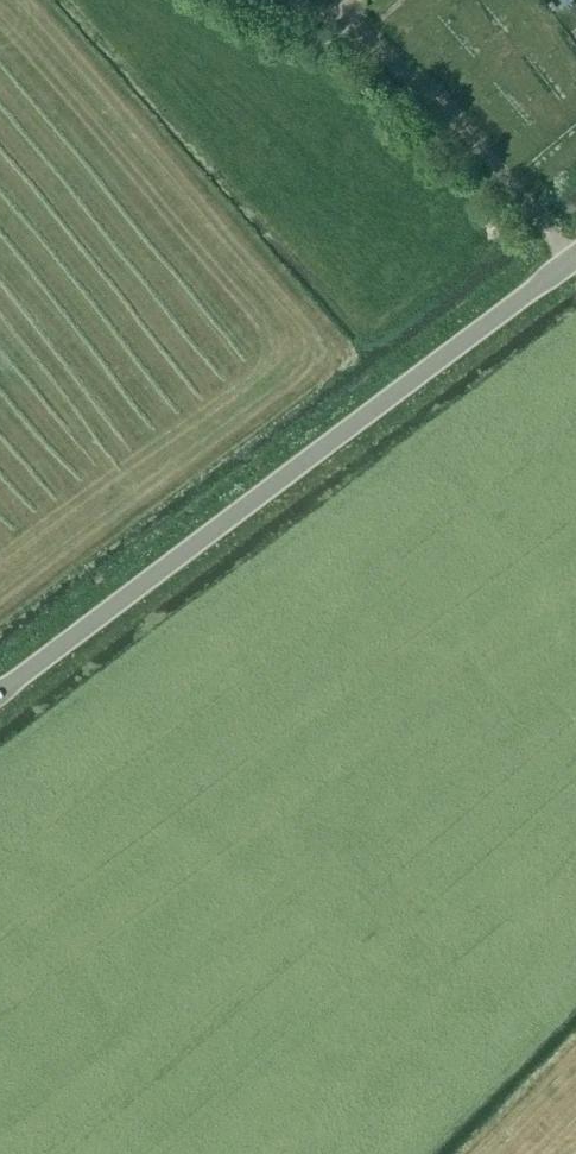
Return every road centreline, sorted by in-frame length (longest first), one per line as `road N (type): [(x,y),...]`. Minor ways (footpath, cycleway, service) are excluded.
road 1 (tertiary): [(575,258),(0,694)]

